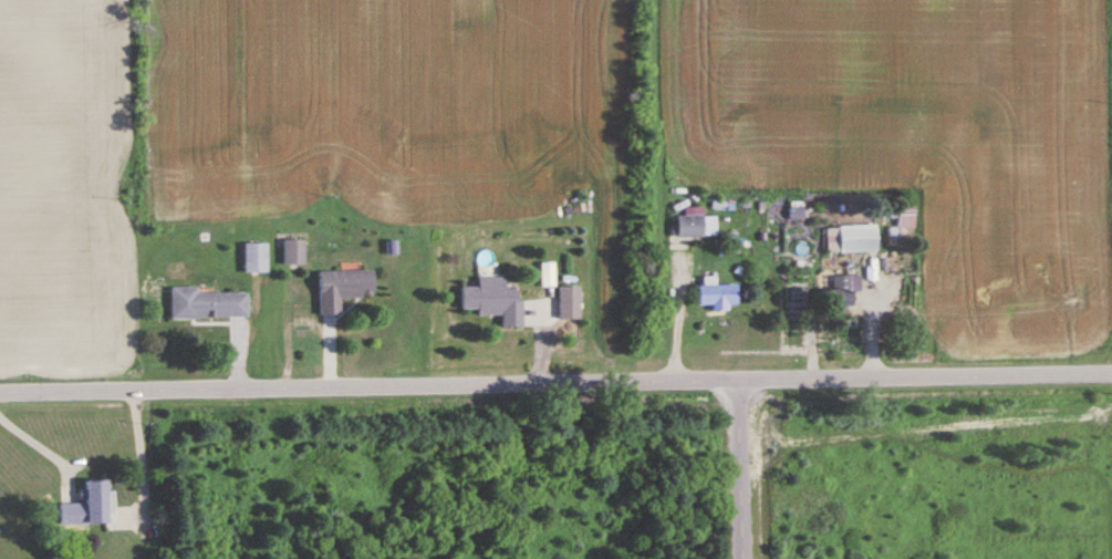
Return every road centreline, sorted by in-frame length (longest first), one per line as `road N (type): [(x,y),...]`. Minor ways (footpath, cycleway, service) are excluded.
road 1 (residential): [(0,392),(1111,371)]

